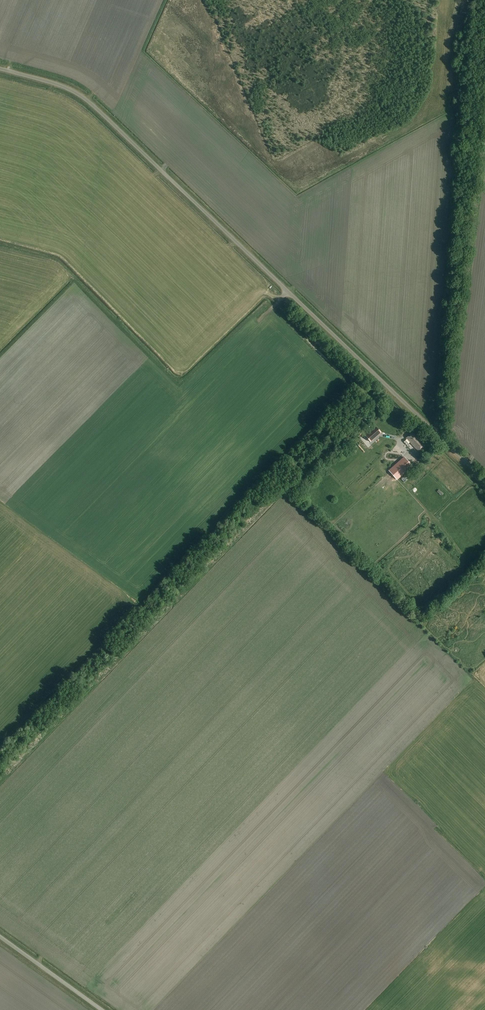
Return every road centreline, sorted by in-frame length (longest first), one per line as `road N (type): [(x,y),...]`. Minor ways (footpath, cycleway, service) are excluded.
road 1 (unclassified): [(484,483),(90,102),(71,88),(0,67)]
road 2 (track): [(465,0),(436,433)]
road 3 (unclassified): [(102,1009),(0,936)]

